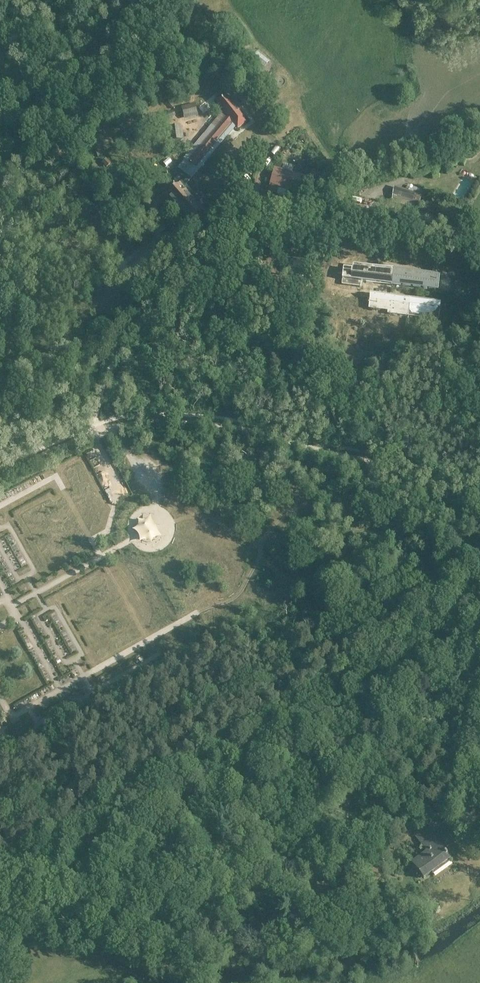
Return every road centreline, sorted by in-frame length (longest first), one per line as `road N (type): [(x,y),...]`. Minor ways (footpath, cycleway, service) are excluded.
road 1 (track): [(0,896),(314,891),(343,867),(350,843),(343,814),(387,709),(433,672),(479,663)]
road 2 (track): [(479,239),(411,209),(332,204),(235,235),(151,305),(103,387),(93,432)]
road 3 (track): [(474,487),(235,427),(154,419),(93,432)]
road 4 (track): [(479,721),(464,806),(402,837),(362,879),(314,891)]
road 5 (track): [(101,556),(134,532),(93,432)]

